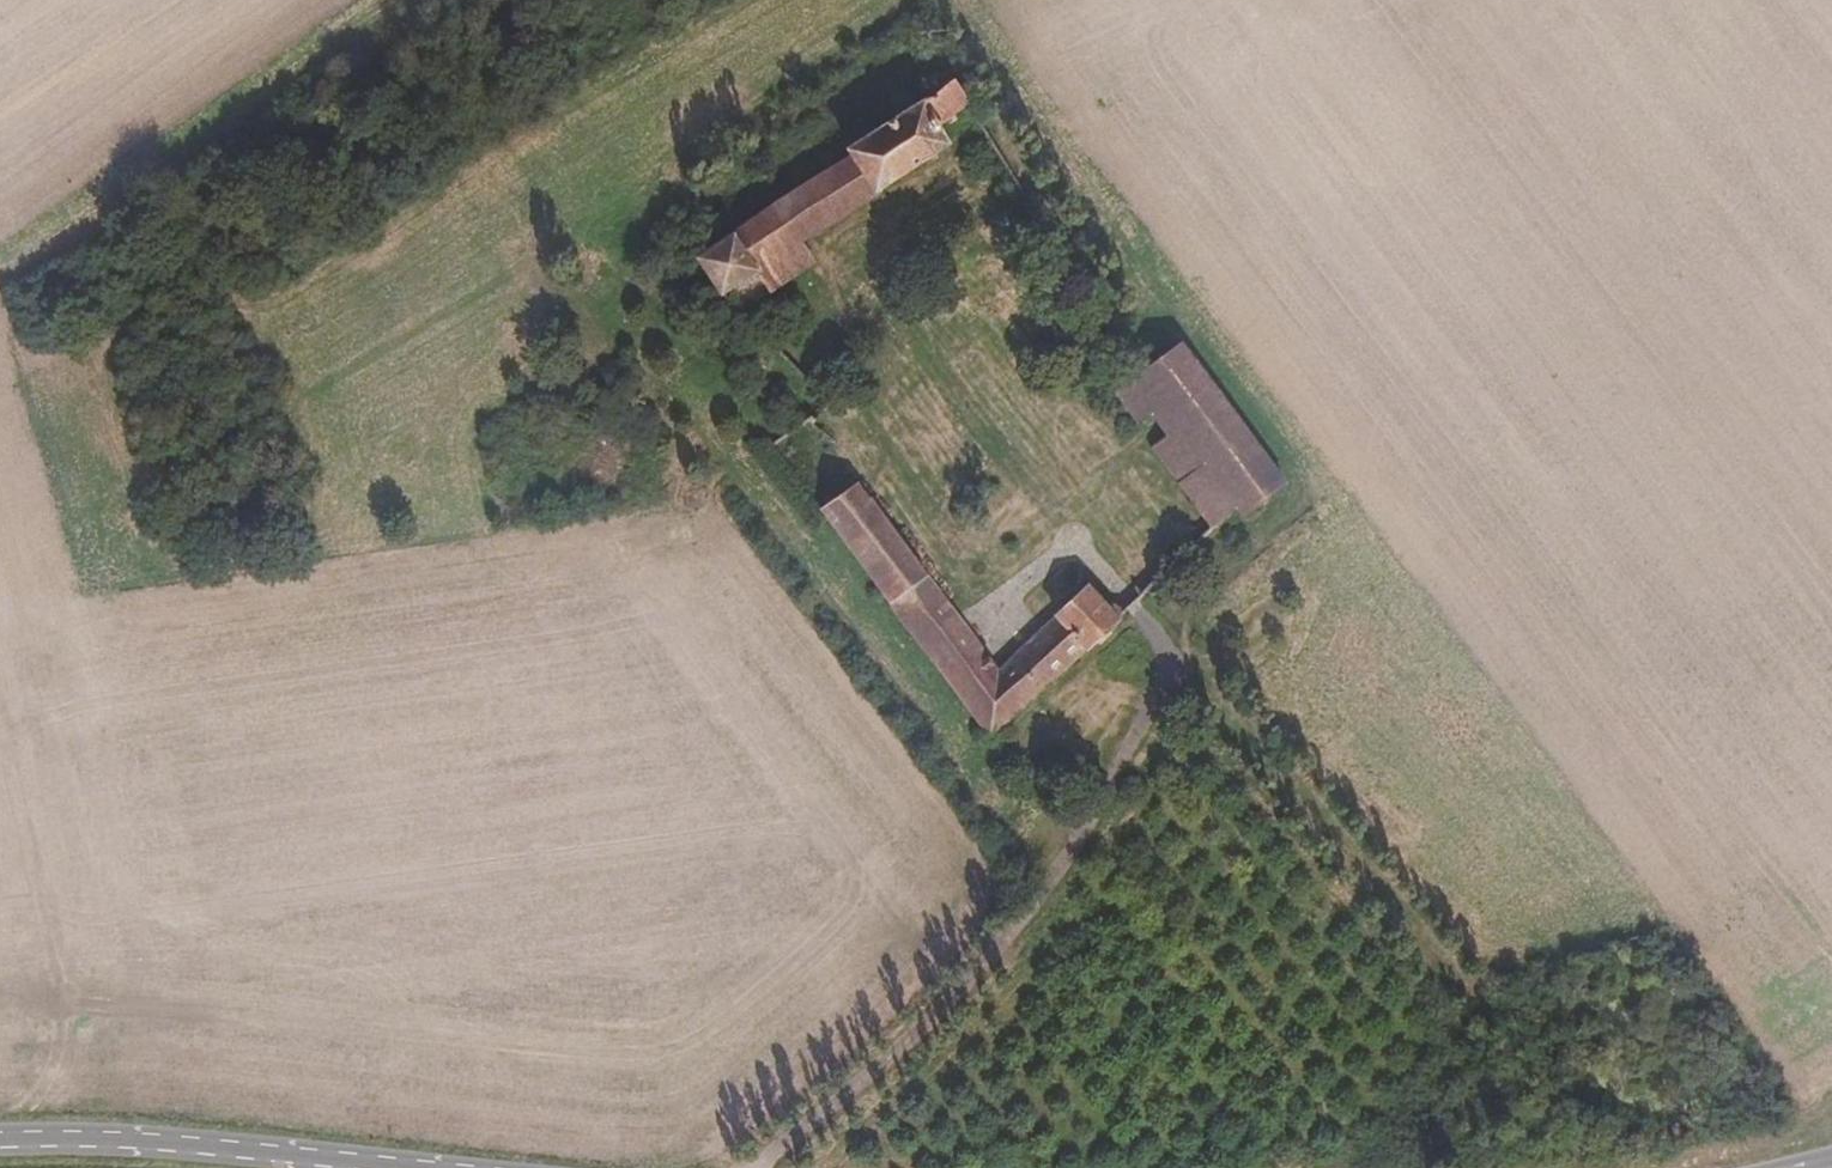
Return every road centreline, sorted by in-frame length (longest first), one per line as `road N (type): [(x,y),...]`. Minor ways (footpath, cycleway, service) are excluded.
road 1 (secondary): [(379,1167),(216,1151),(0,1145)]

